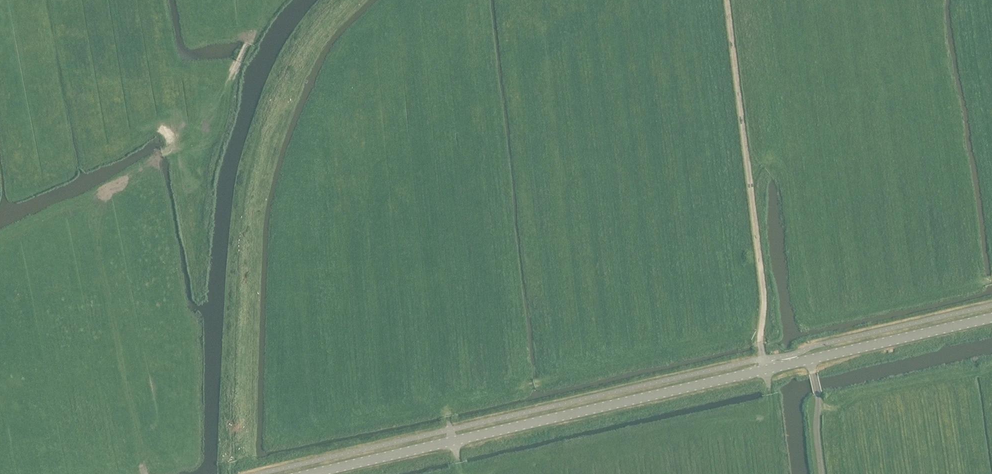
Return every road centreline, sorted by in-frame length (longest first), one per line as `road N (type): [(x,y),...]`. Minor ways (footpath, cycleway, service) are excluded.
road 1 (tertiary): [(299,473),(811,359)]
road 2 (track): [(728,0),(763,294),(760,341),(772,394)]
road 3 (tertiary): [(811,359),(991,317)]

